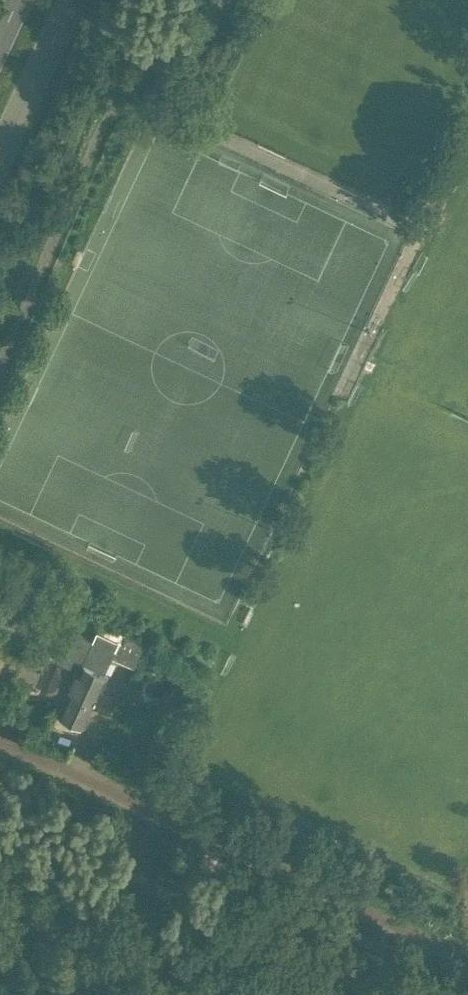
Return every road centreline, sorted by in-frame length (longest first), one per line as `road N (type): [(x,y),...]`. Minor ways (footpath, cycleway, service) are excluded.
road 1 (secondary): [(0,149),(71,0)]

